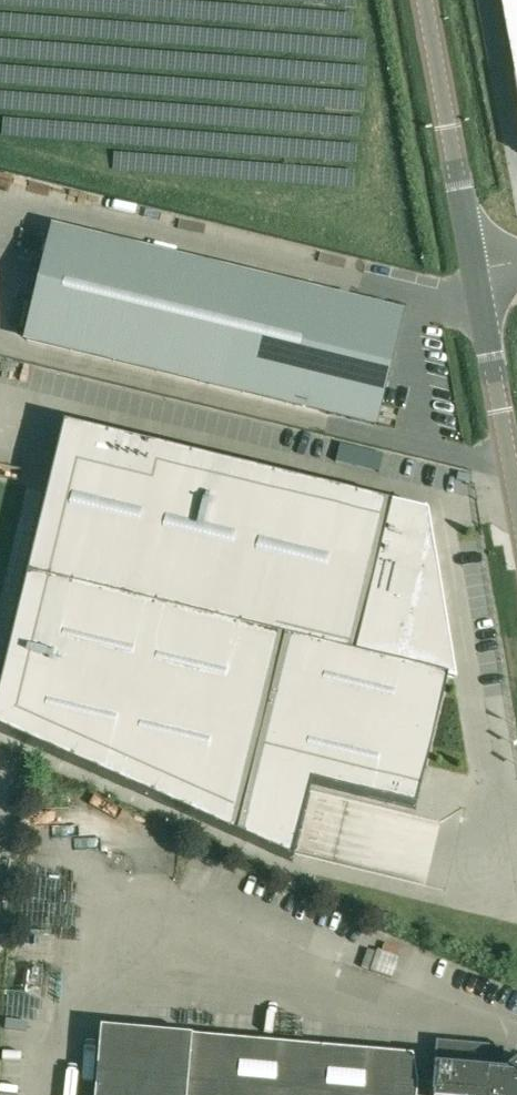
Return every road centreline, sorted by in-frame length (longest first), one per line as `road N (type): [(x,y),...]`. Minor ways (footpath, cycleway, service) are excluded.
road 1 (secondary): [(474,273),(423,0)]
road 2 (secondary): [(516,507),(474,273)]

